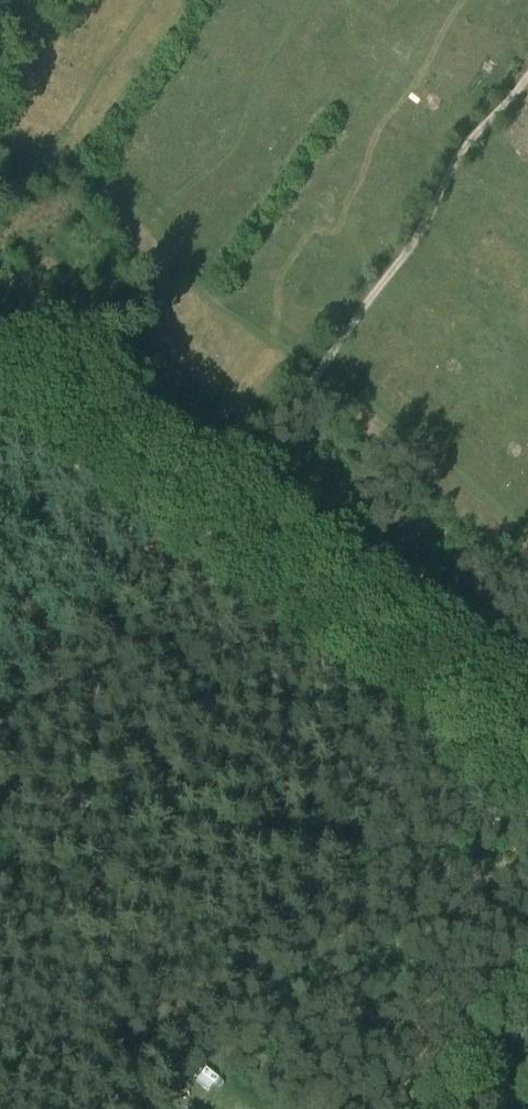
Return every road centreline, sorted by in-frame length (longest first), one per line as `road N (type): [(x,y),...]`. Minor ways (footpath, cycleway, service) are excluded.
road 1 (track): [(527,810),(0,408)]
road 2 (track): [(527,746),(0,349)]
road 3 (track): [(211,507),(414,245),(461,149),(527,76)]

